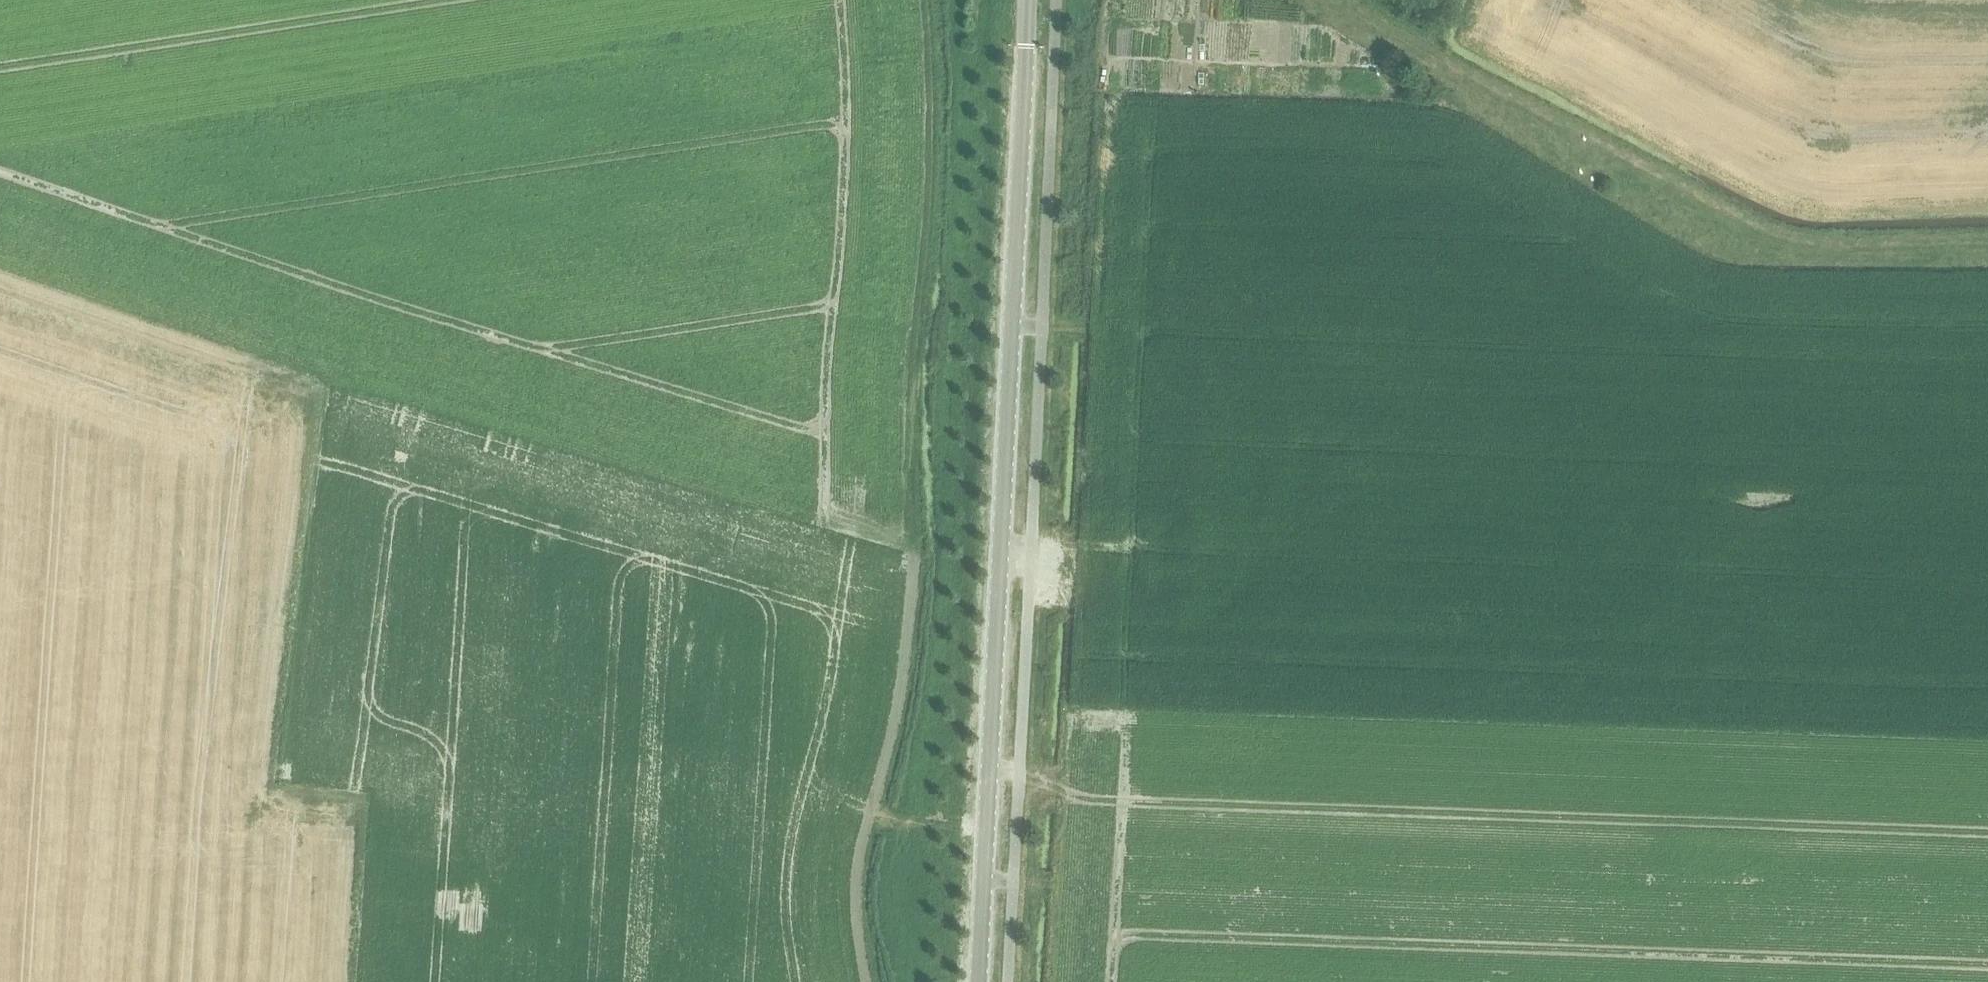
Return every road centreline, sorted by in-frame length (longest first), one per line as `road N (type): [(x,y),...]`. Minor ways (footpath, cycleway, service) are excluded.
road 1 (unclassified): [(976,981),(1026,48)]

